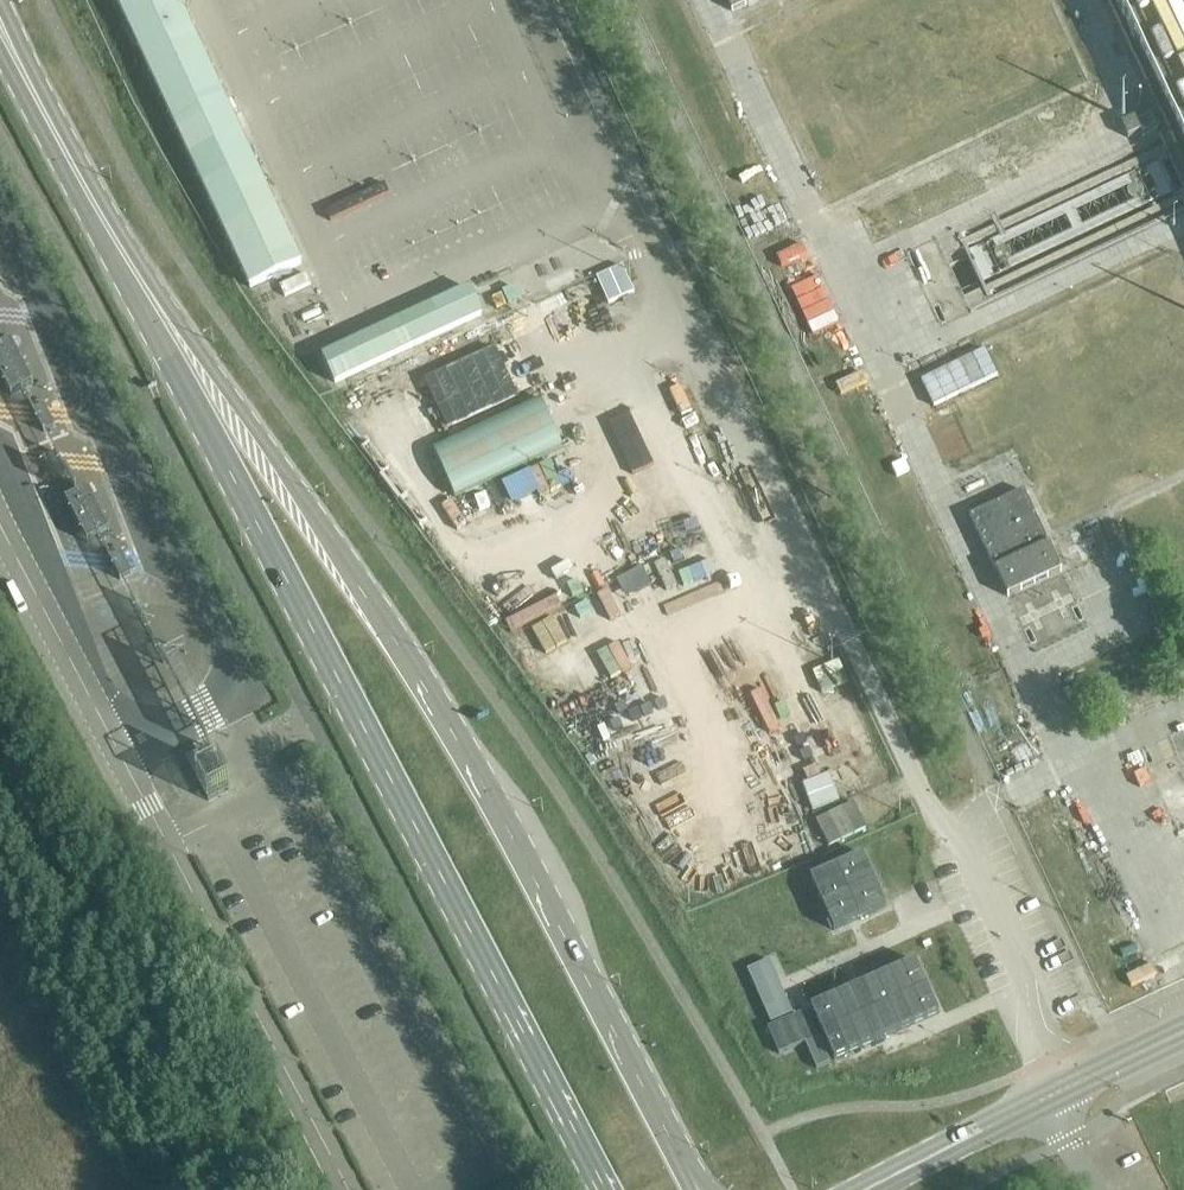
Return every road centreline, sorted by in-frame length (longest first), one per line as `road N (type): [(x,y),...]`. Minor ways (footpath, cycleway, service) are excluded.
road 1 (primary): [(689,1184),(488,792),(369,592),(312,522),(257,431),(135,284)]
road 2 (primary): [(135,284),(605,1189)]
road 3 (unclassified): [(0,522),(348,1189)]
road 4 (unclassified): [(1046,1099),(1032,1041),(1037,1000),(967,838),(973,814),(1005,794)]
road 5 (primary): [(135,284),(0,29)]
road 6 (secondary): [(871,1189),(1046,1099)]
road 7 (secondary): [(1046,1099),(1183,1033)]

